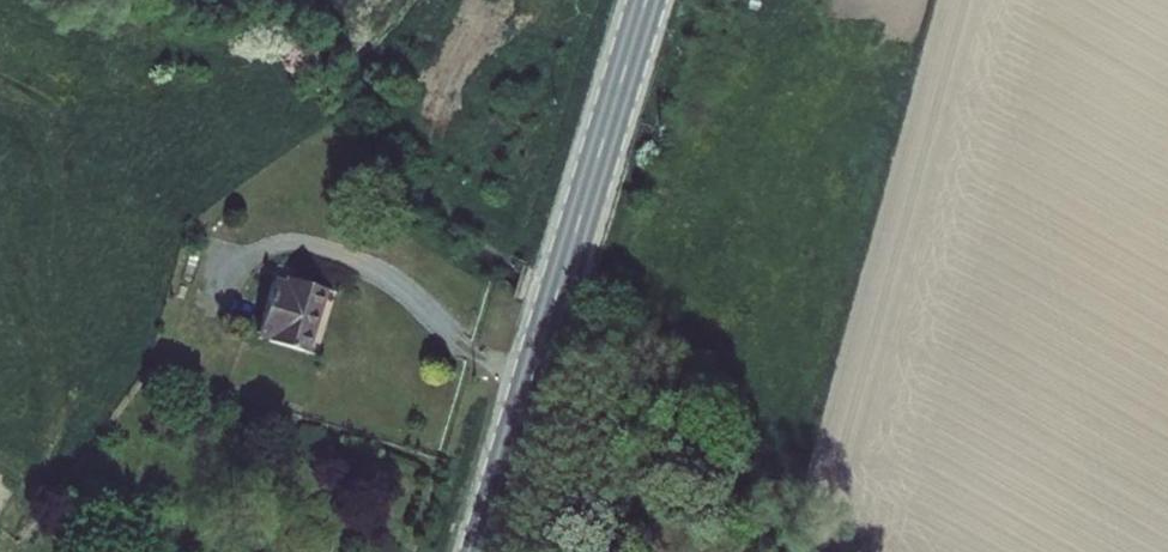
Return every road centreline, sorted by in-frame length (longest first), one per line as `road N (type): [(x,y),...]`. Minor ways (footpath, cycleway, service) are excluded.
road 1 (primary): [(479,551),(646,0)]

